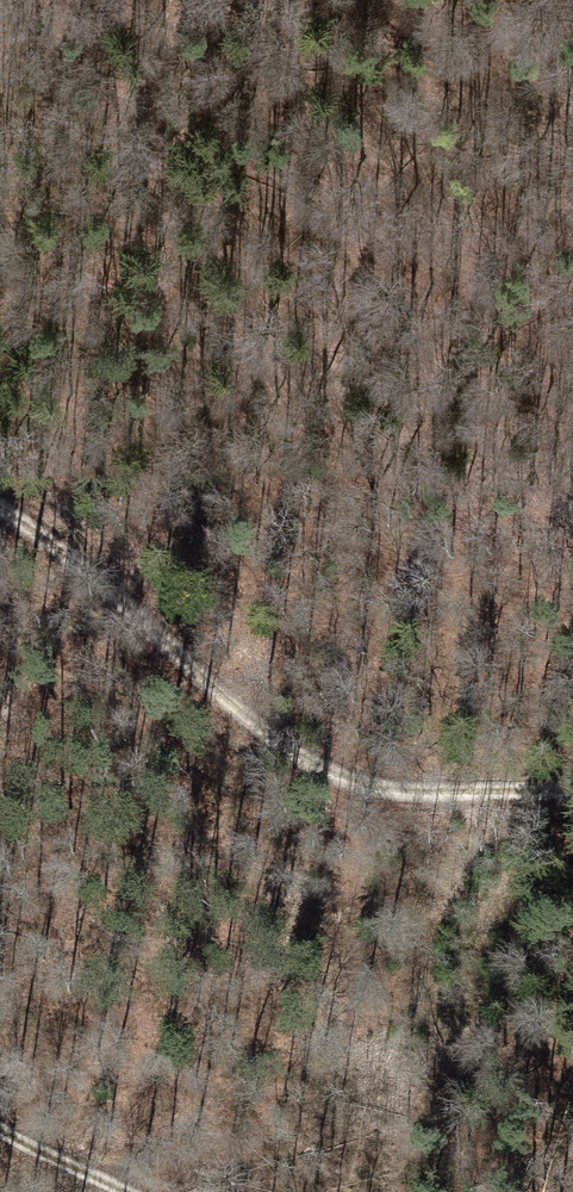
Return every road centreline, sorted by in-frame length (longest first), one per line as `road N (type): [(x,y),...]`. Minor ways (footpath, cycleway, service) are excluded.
road 1 (track): [(0,513),(140,608),(287,751),(355,785),(572,793)]
road 2 (track): [(572,189),(394,0)]
road 3 (track): [(0,1109),(109,1191)]

